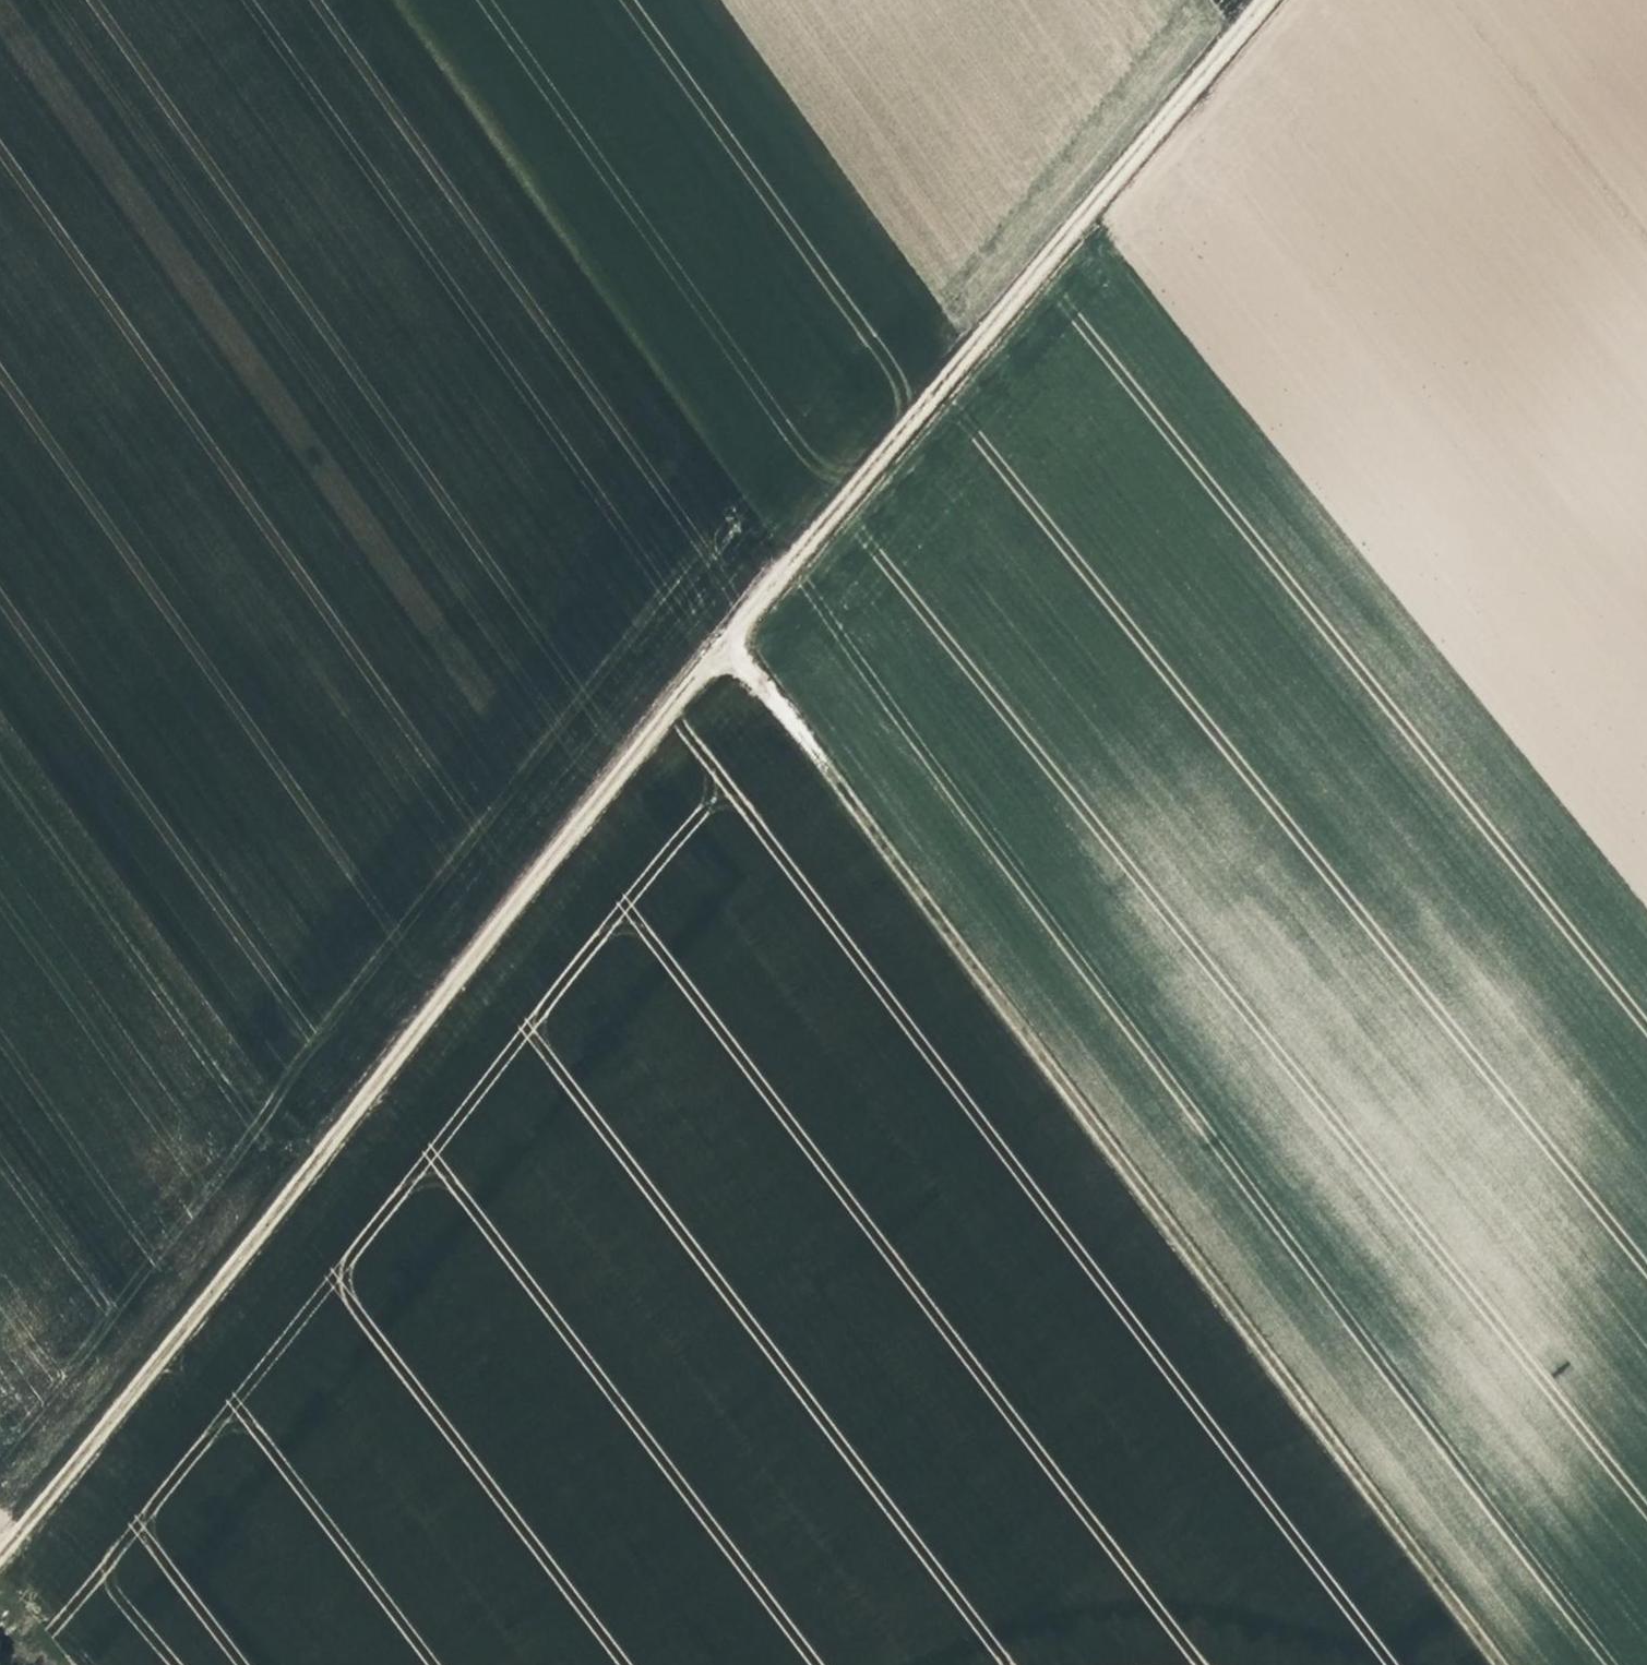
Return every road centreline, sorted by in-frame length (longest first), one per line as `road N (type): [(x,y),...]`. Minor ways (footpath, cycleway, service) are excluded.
road 1 (track): [(0,1569),(731,649),(1276,0)]
road 2 (track): [(1511,1664),(731,649)]

